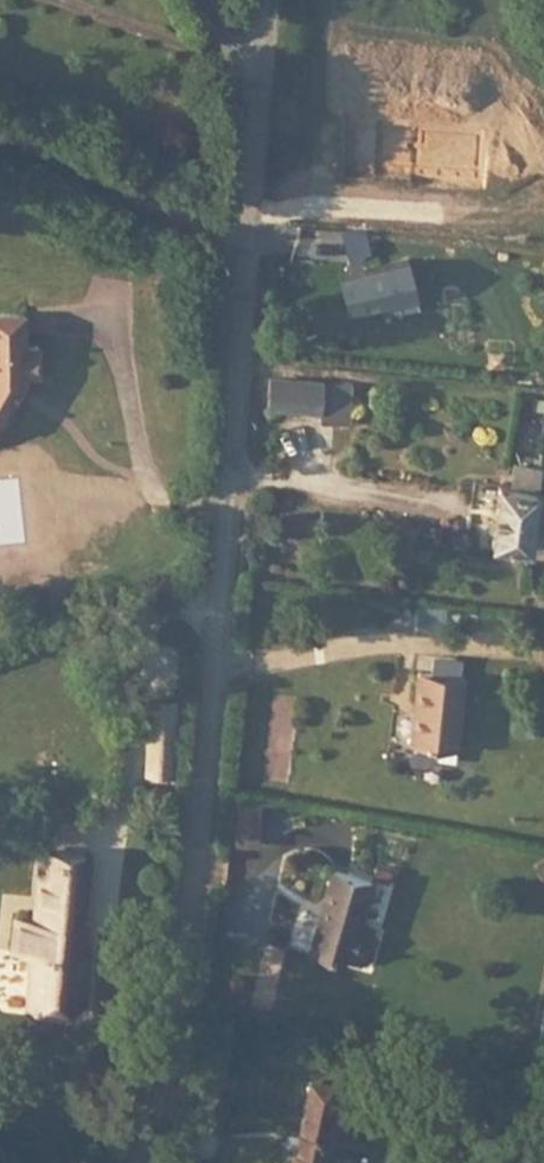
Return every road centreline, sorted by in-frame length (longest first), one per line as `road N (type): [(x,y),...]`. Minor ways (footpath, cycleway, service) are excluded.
road 1 (tertiary): [(268,0),(241,232),(195,867),(156,1086),(133,1162)]

